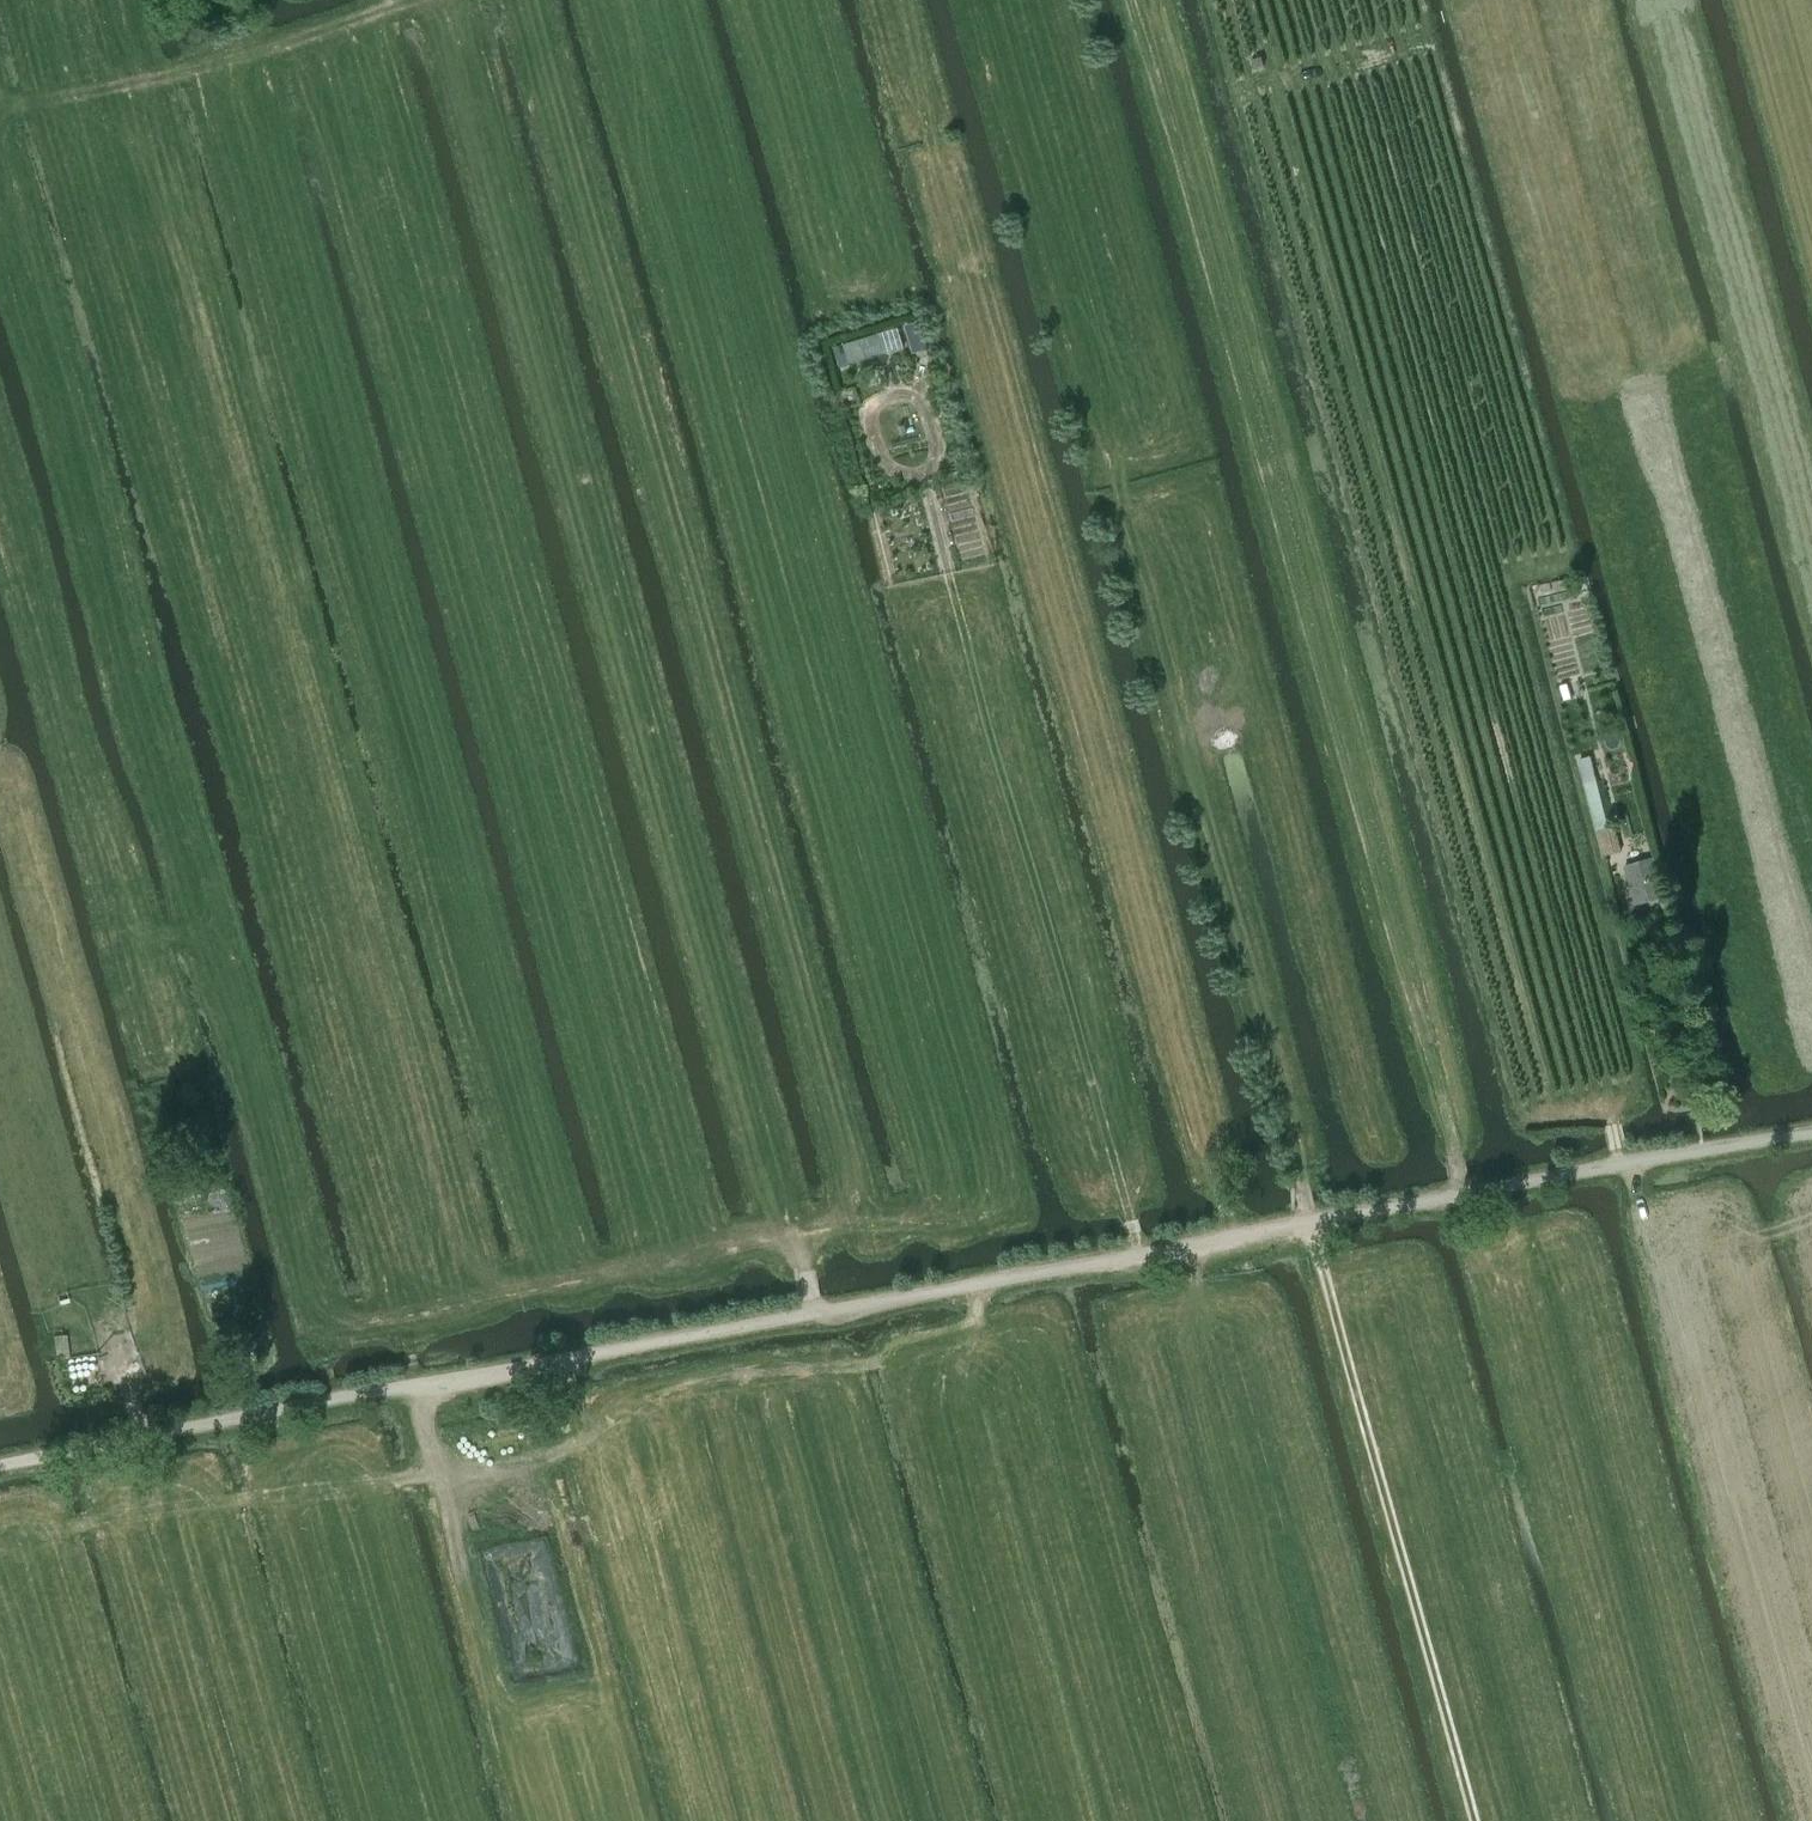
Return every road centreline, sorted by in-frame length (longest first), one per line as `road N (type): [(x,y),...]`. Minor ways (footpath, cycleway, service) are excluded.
road 1 (track): [(1308,1220),(1475,1820)]

